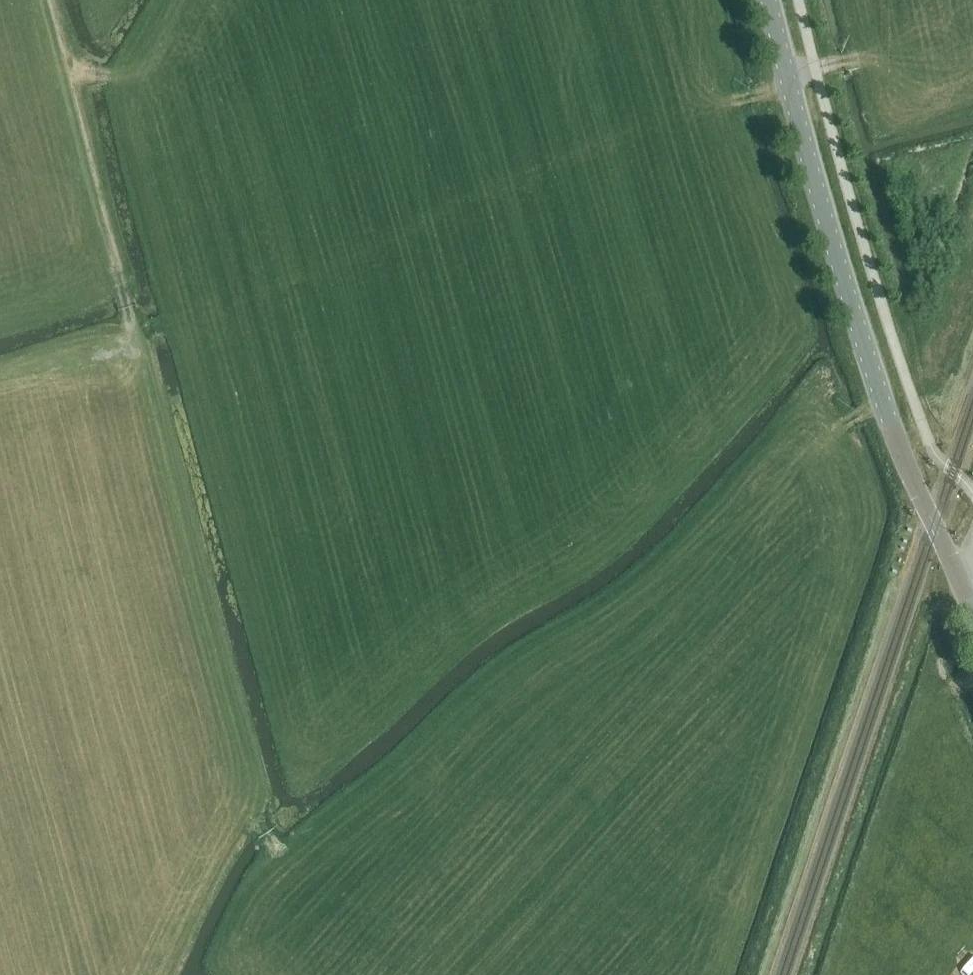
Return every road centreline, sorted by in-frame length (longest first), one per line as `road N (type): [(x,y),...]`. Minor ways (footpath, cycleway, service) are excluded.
road 1 (secondary): [(972,612),(890,423),(769,0)]

